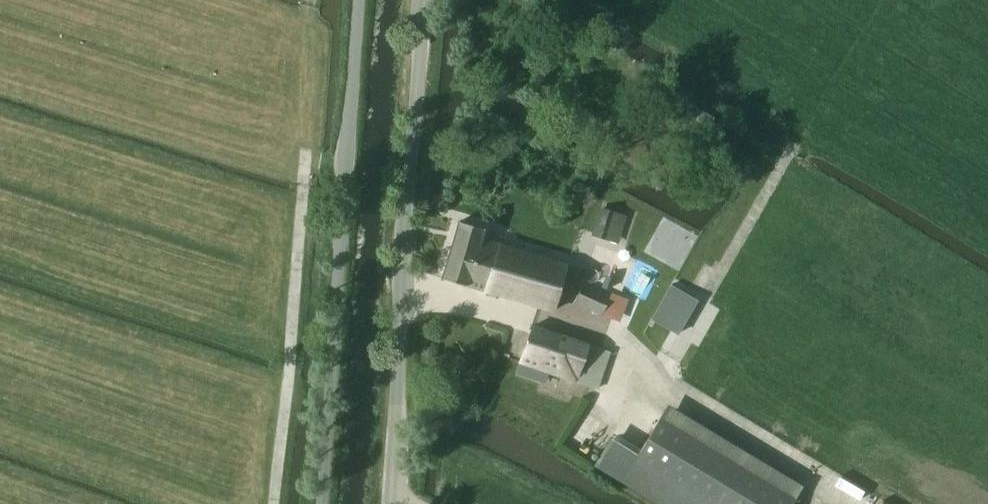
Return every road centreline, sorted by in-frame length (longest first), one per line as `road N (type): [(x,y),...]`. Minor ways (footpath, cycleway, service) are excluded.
road 1 (unclassified): [(385,503),(426,0)]
road 2 (unclassified): [(319,503),(358,0)]
road 3 (track): [(277,503),(300,169)]

